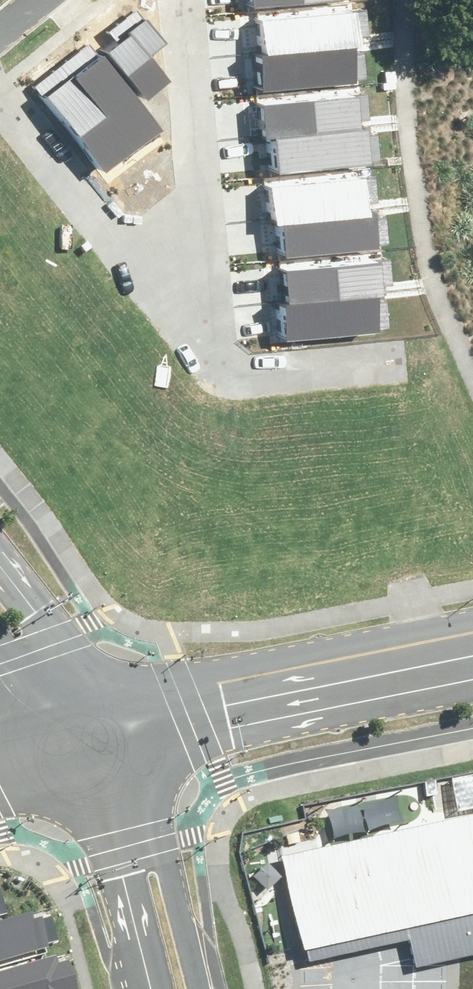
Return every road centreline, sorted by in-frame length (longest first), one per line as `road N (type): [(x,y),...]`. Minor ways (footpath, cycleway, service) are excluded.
road 1 (residential): [(228,380),(190,0)]
road 2 (residential): [(0,96),(194,353),(228,380)]
road 3 (tertiary): [(116,733),(472,655)]
road 4 (residential): [(116,733),(163,844),(202,988)]
road 5 (residential): [(151,988),(113,840),(72,745)]
road 6 (tertiary): [(0,565),(116,733)]
road 7 (residential): [(228,380),(422,360)]
road 8 (tertiary): [(72,745),(0,637)]

